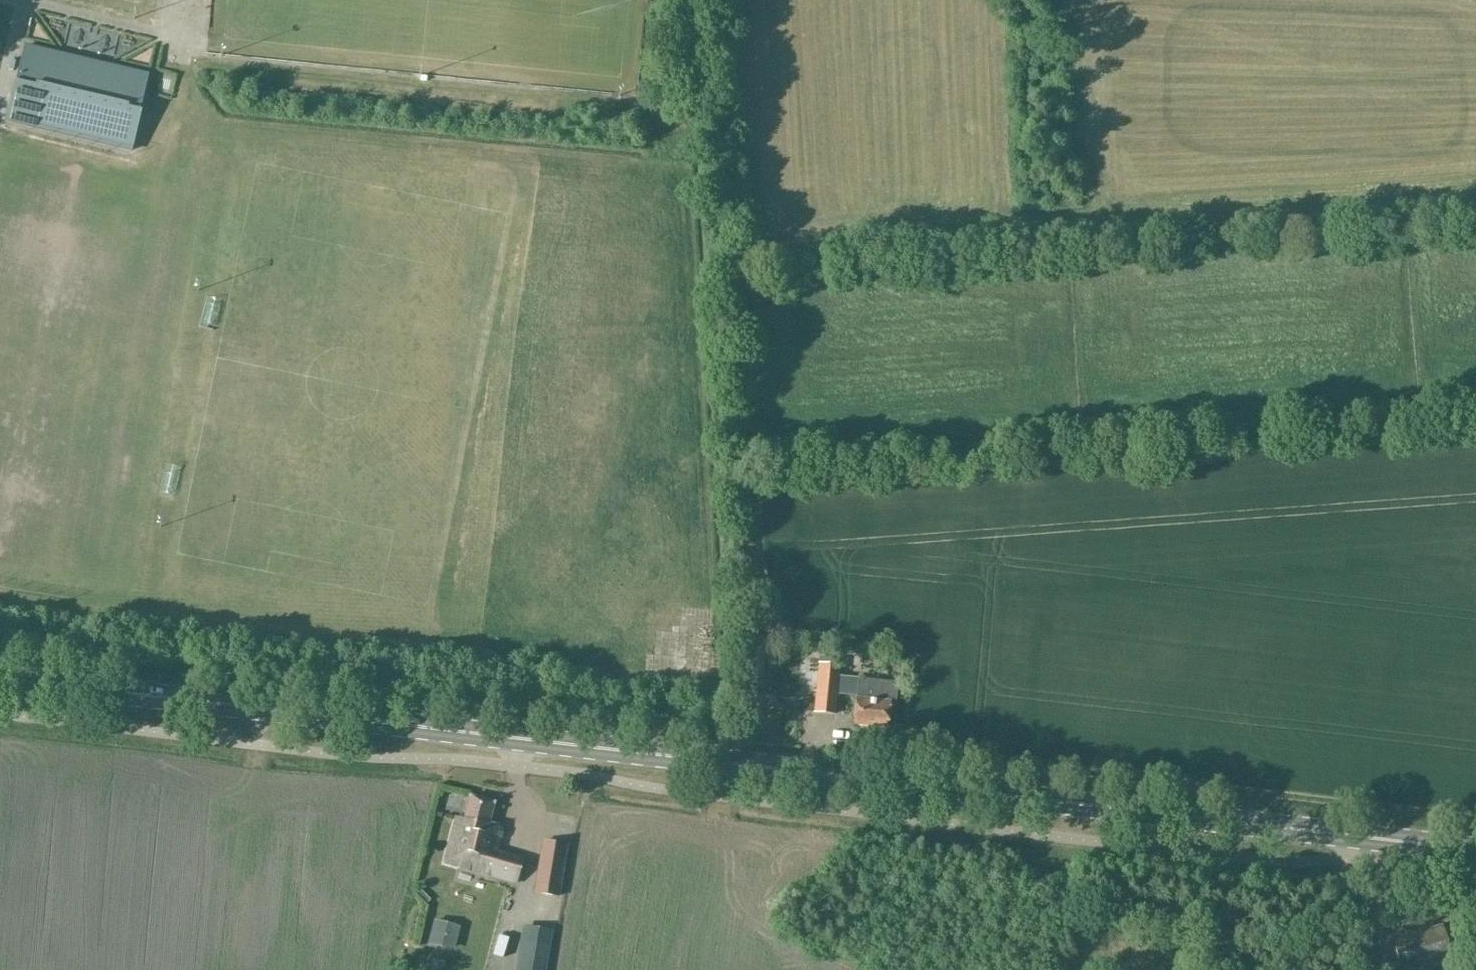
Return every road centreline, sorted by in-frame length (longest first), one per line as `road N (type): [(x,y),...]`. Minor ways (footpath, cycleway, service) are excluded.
road 1 (secondary): [(1475,851),(0,679)]

